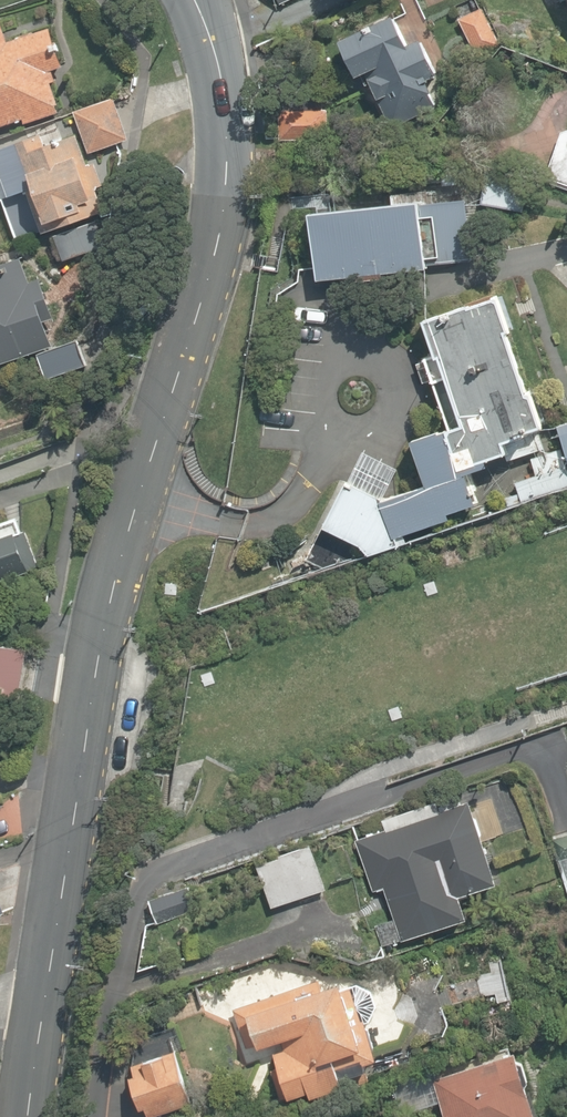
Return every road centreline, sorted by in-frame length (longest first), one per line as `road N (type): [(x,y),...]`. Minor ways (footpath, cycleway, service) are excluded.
road 1 (residential): [(194,0),(212,59),(221,174),(139,495),(104,594),(29,1116)]

